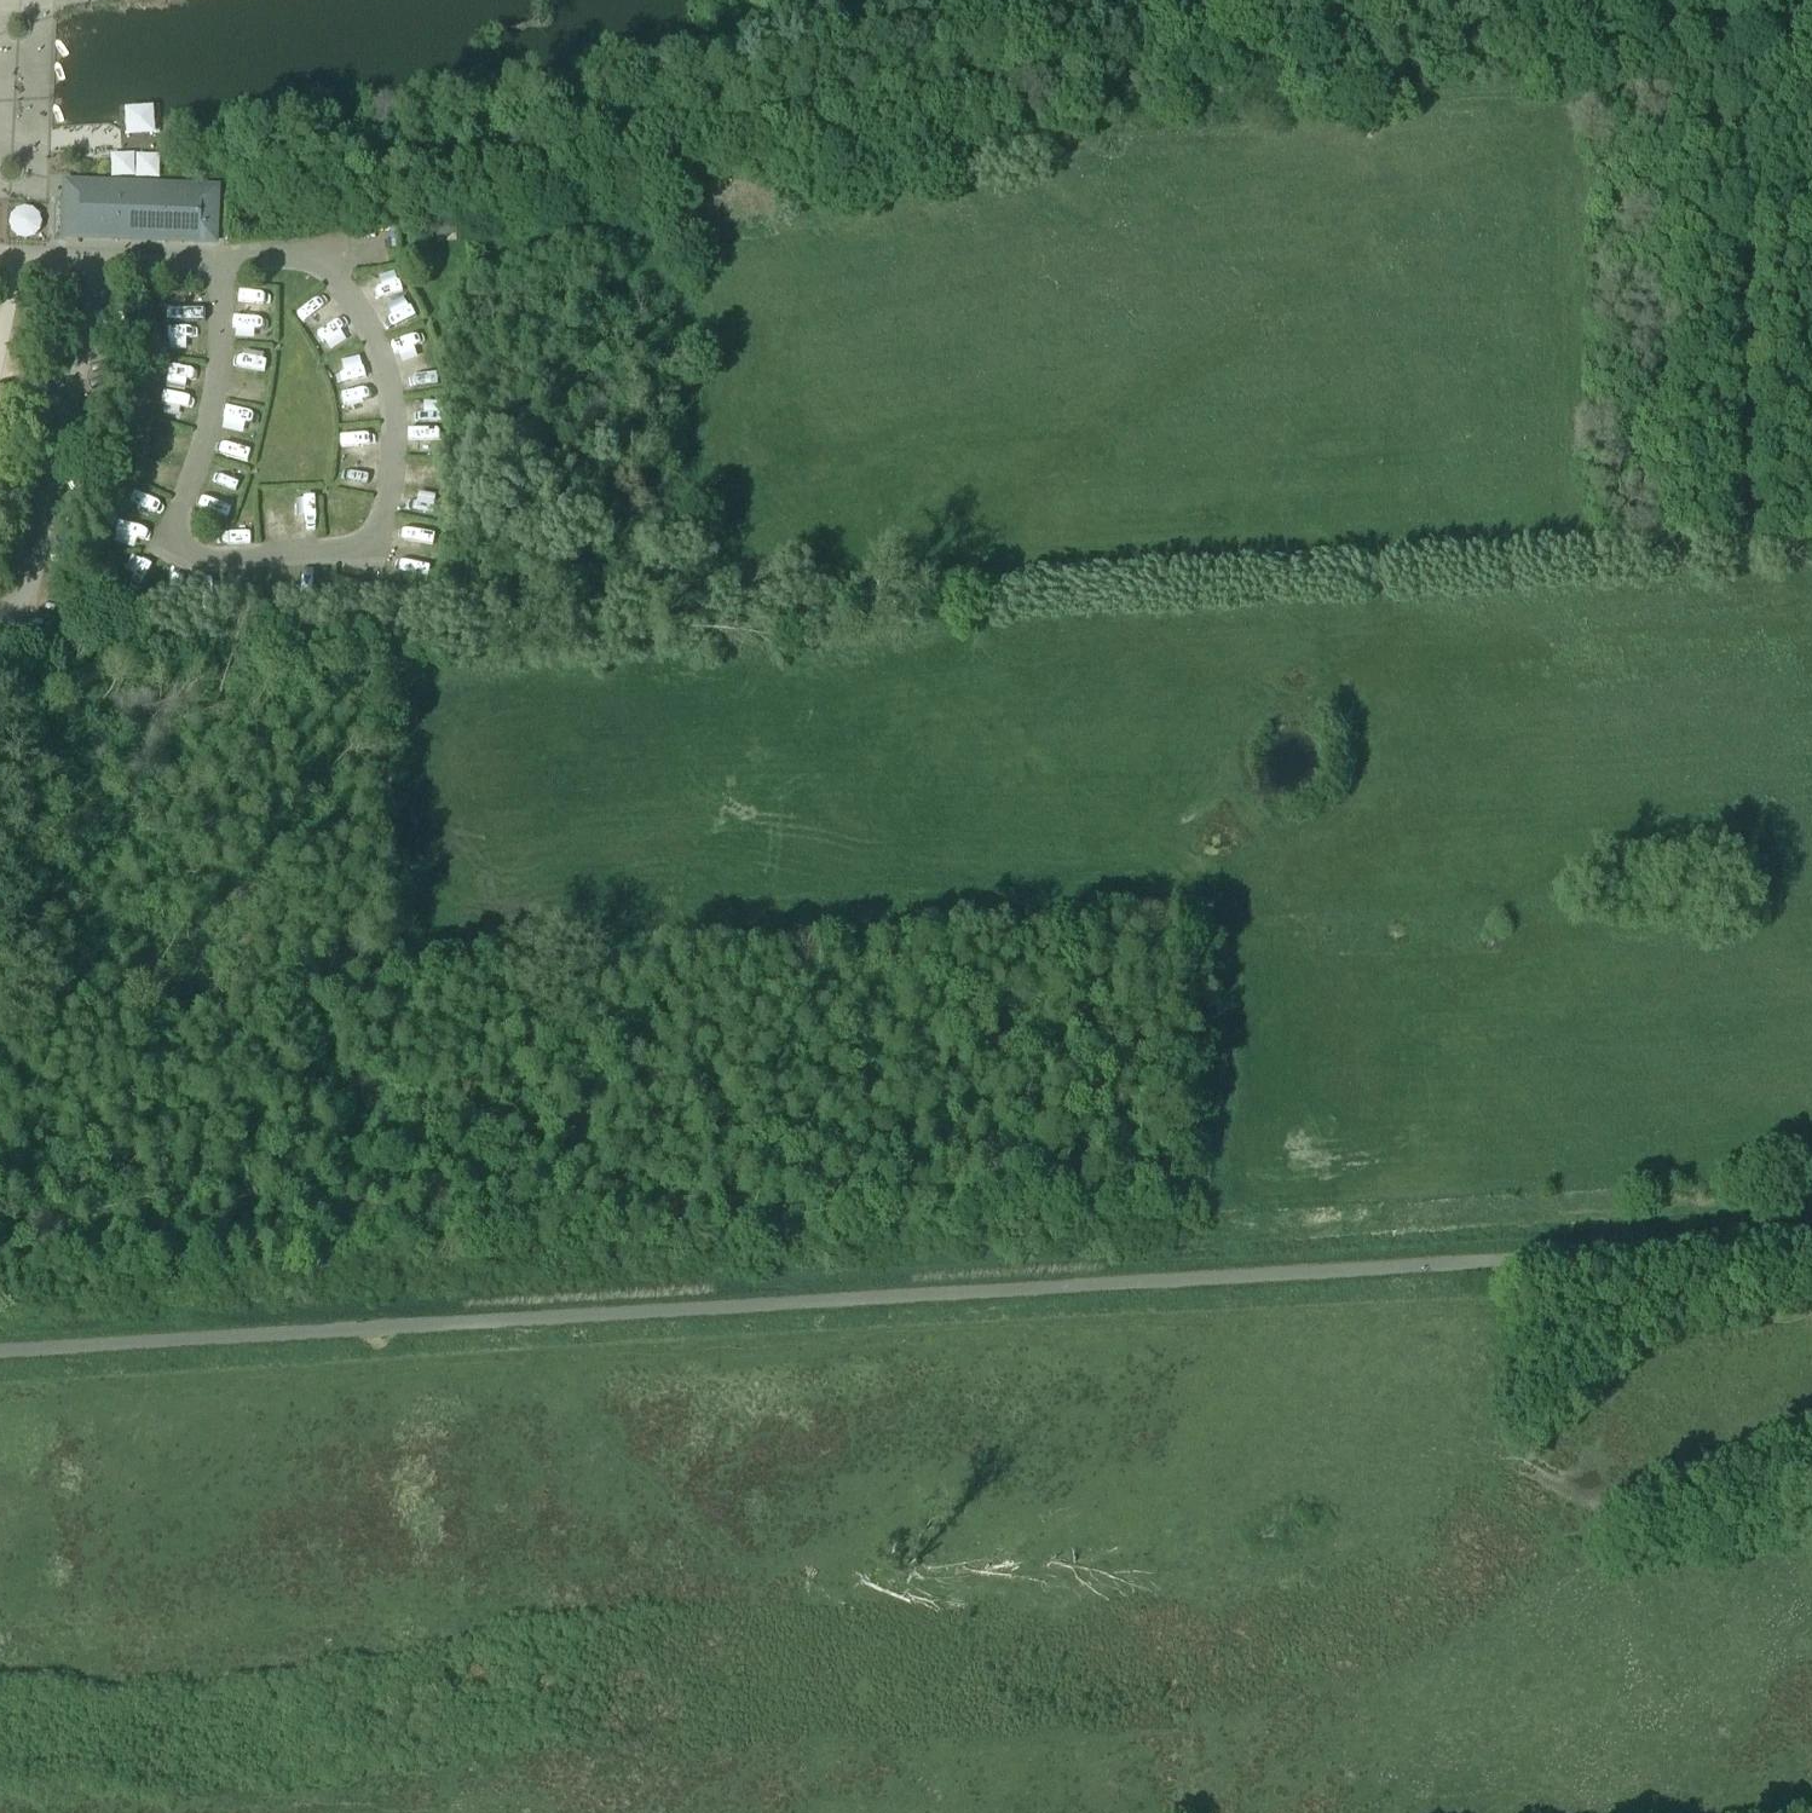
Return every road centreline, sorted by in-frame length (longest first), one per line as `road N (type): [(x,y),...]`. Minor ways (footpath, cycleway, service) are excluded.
road 1 (track): [(1811,1247),(0,1355)]

